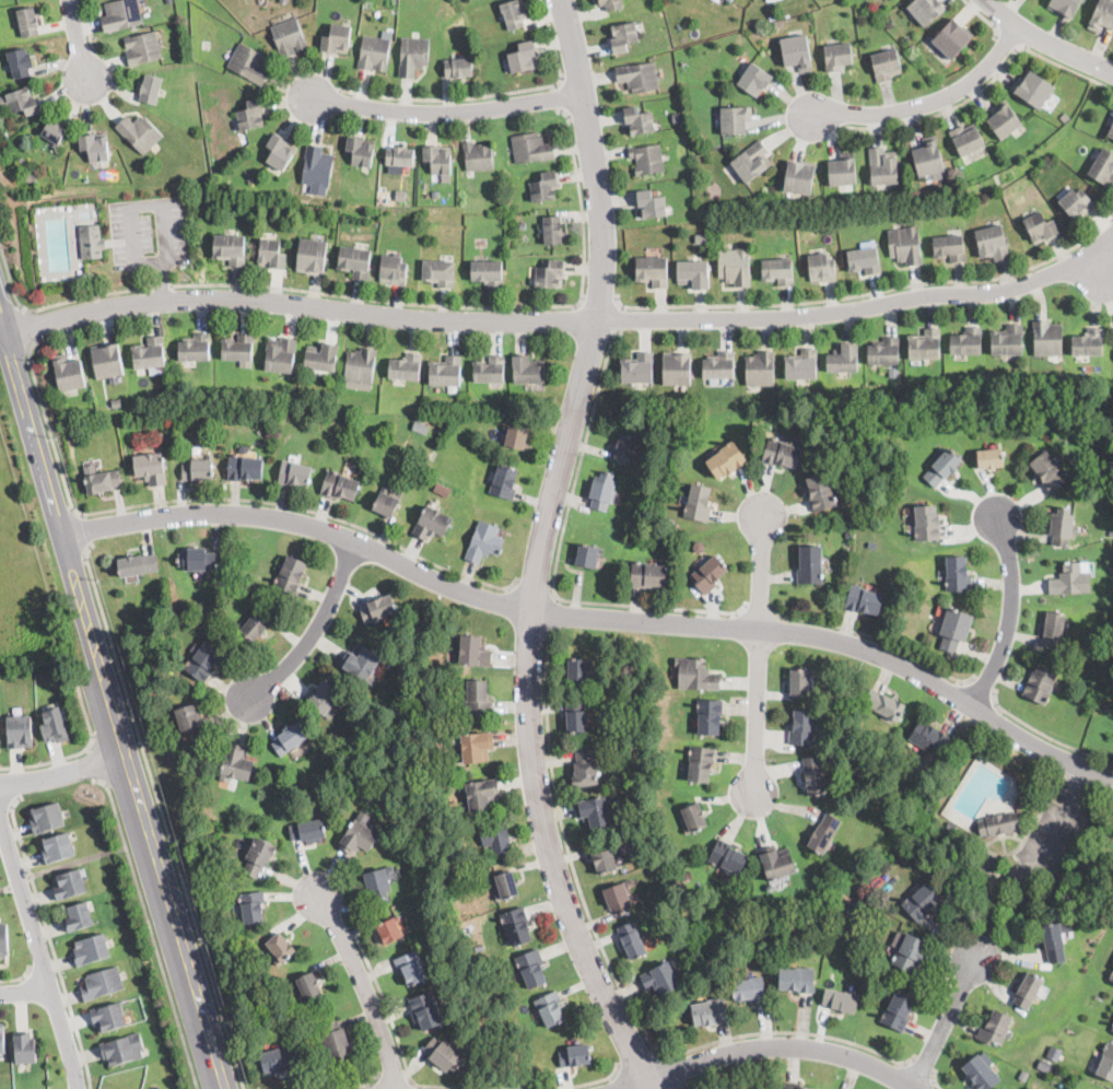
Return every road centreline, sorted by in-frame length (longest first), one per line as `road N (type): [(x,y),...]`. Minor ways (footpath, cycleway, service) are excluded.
road 1 (residential): [(0,335),(70,316),(198,300),(424,318),(796,316),(1010,288),(1093,251),(1112,232)]
road 2 (residential): [(561,0),(604,259),(591,349),(530,612),(532,729),(559,871),(601,990),(655,1088)]
road 3 (residential): [(61,539),(215,512),(279,517),(331,530),(470,596),(530,612),(817,635),(869,649),(1059,758),(1112,775)]
road 4 (tertiary): [(224,1088),(0,339)]
road 5 (residential): [(916,1088),(894,1065),(788,1043),(740,1047),(617,1088)]
road 6 (residential): [(0,816),(77,1088)]
road 7 (residential): [(303,95),(427,112),(581,94)]
road 8 (residential): [(762,514),(753,789)]
road 9 (residential): [(805,116),(903,109),(954,92),(1011,31)]
road 10 (residential): [(319,897),(374,1009),(401,1088)]
road 11 (residential): [(970,704),(1010,611),(1008,548),(995,518)]
road 12 (residential): [(363,544),(294,661),(254,694)]
road 13 (residential): [(981,0),(1011,31),(1112,77)]
road 14 (residential): [(913,1087),(974,957)]
road 15 (residential): [(125,757),(0,783)]

